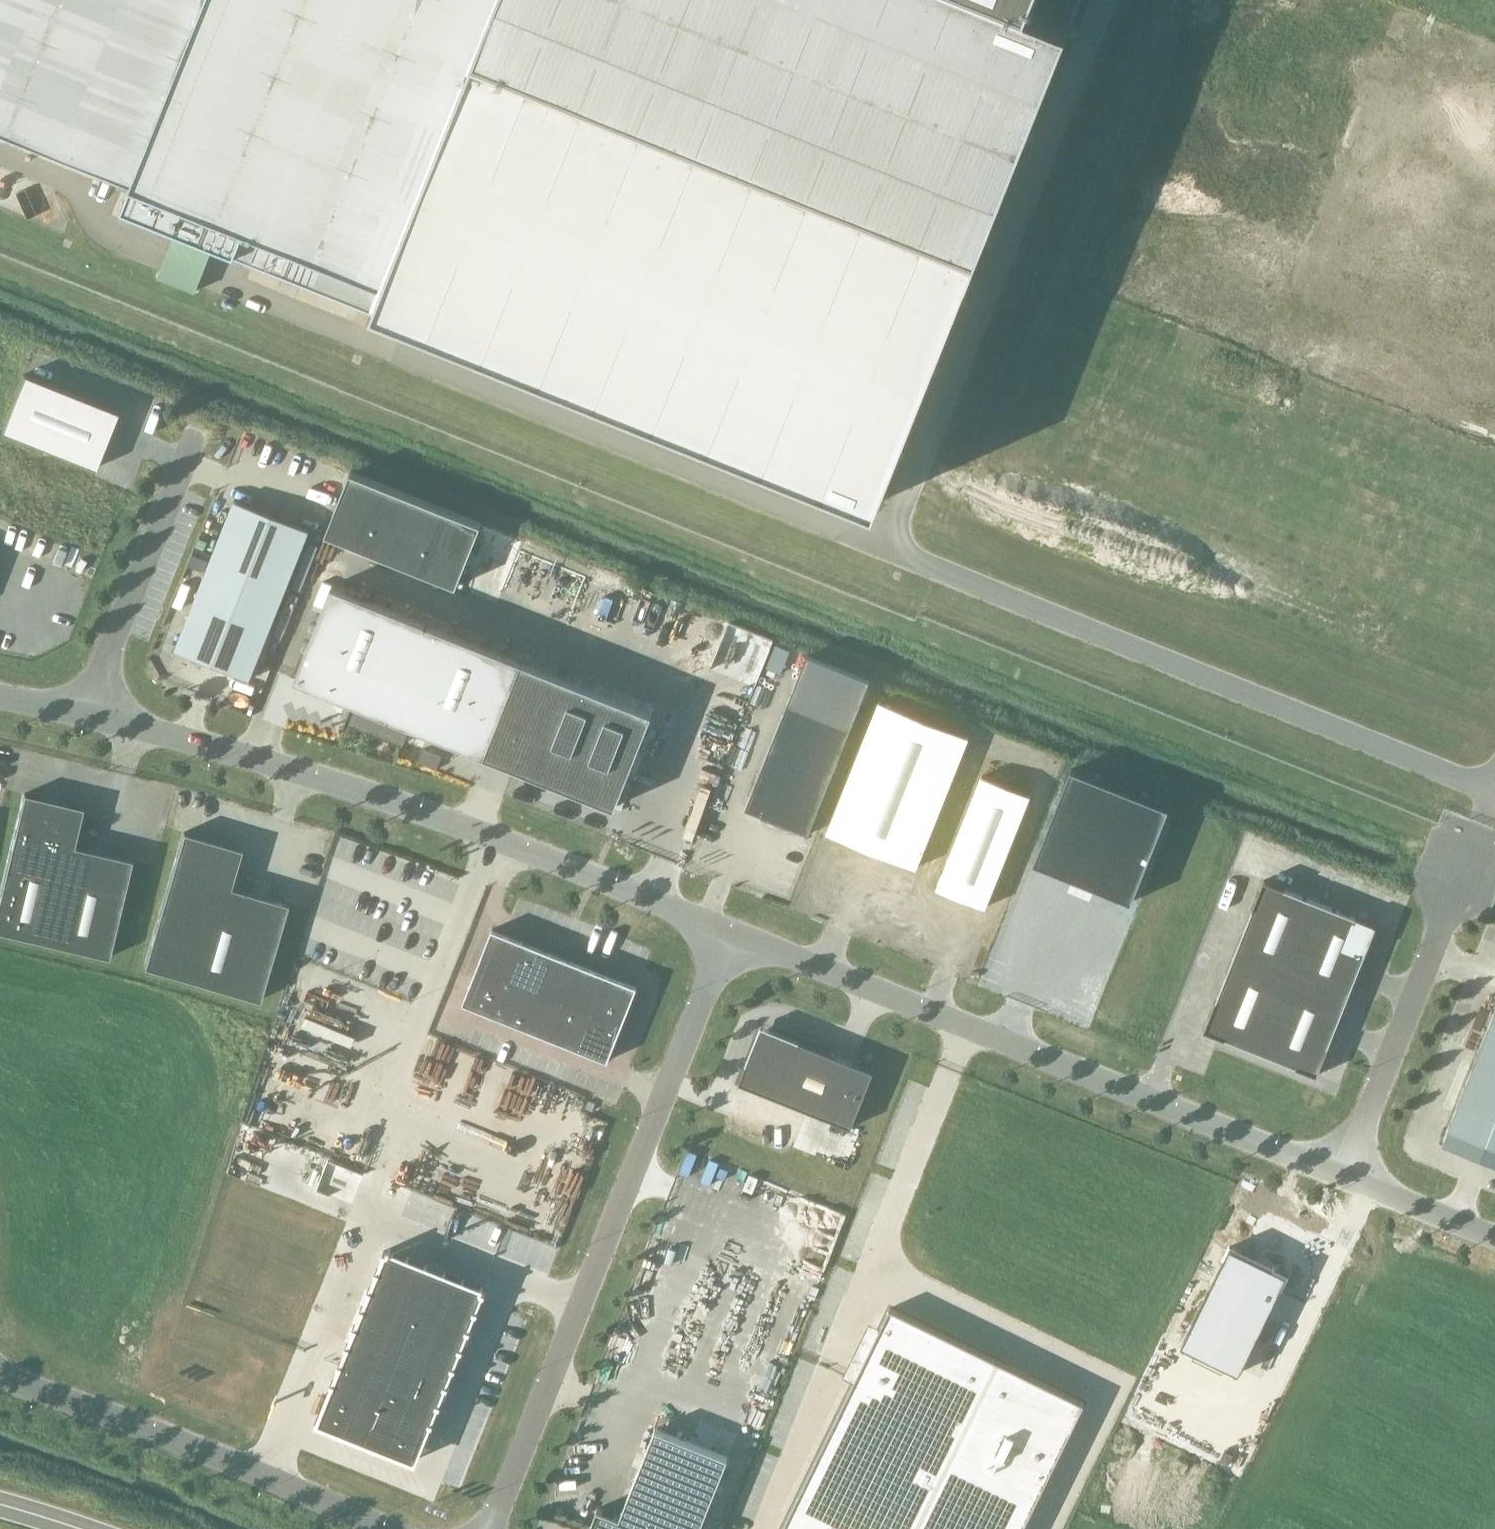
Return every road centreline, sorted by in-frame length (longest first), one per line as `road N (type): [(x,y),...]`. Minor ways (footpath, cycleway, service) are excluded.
road 1 (unclassified): [(86,714),(444,819),(729,931)]
road 2 (unclassified): [(729,931),(1341,1176)]
road 3 (unclassified): [(489,1528),(729,931)]
road 4 (unclassified): [(383,1528),(0,1372)]
road 5 (unclassified): [(1341,1176),(1482,825)]
road 6 (unclassified): [(86,714),(196,429)]
road 7 (unclassified): [(1341,1176),(1494,1237)]

